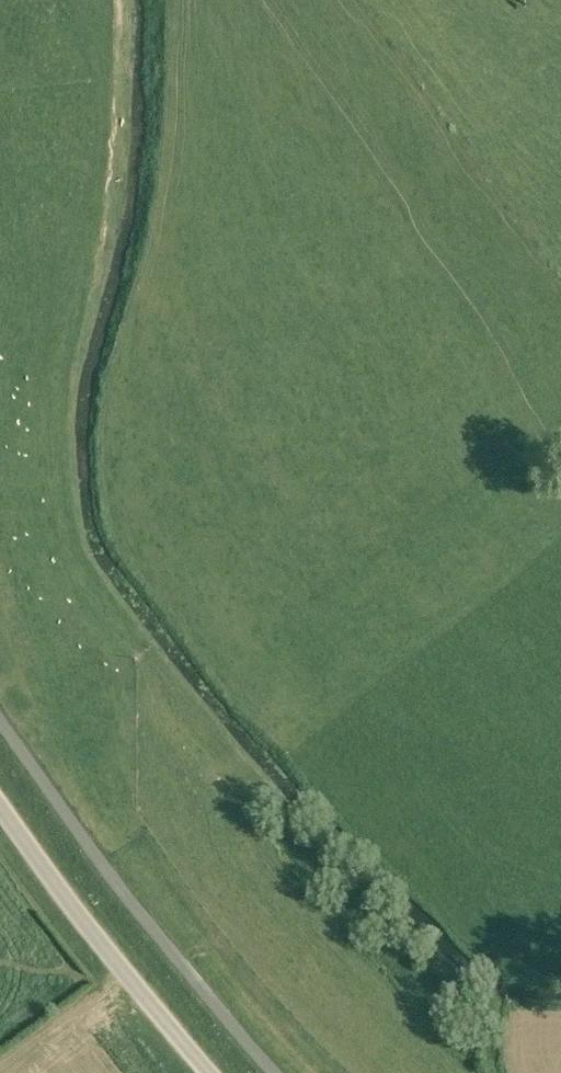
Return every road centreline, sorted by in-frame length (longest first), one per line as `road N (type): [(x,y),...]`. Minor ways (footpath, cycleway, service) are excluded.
road 1 (unclassified): [(209,1072),(0,805)]

